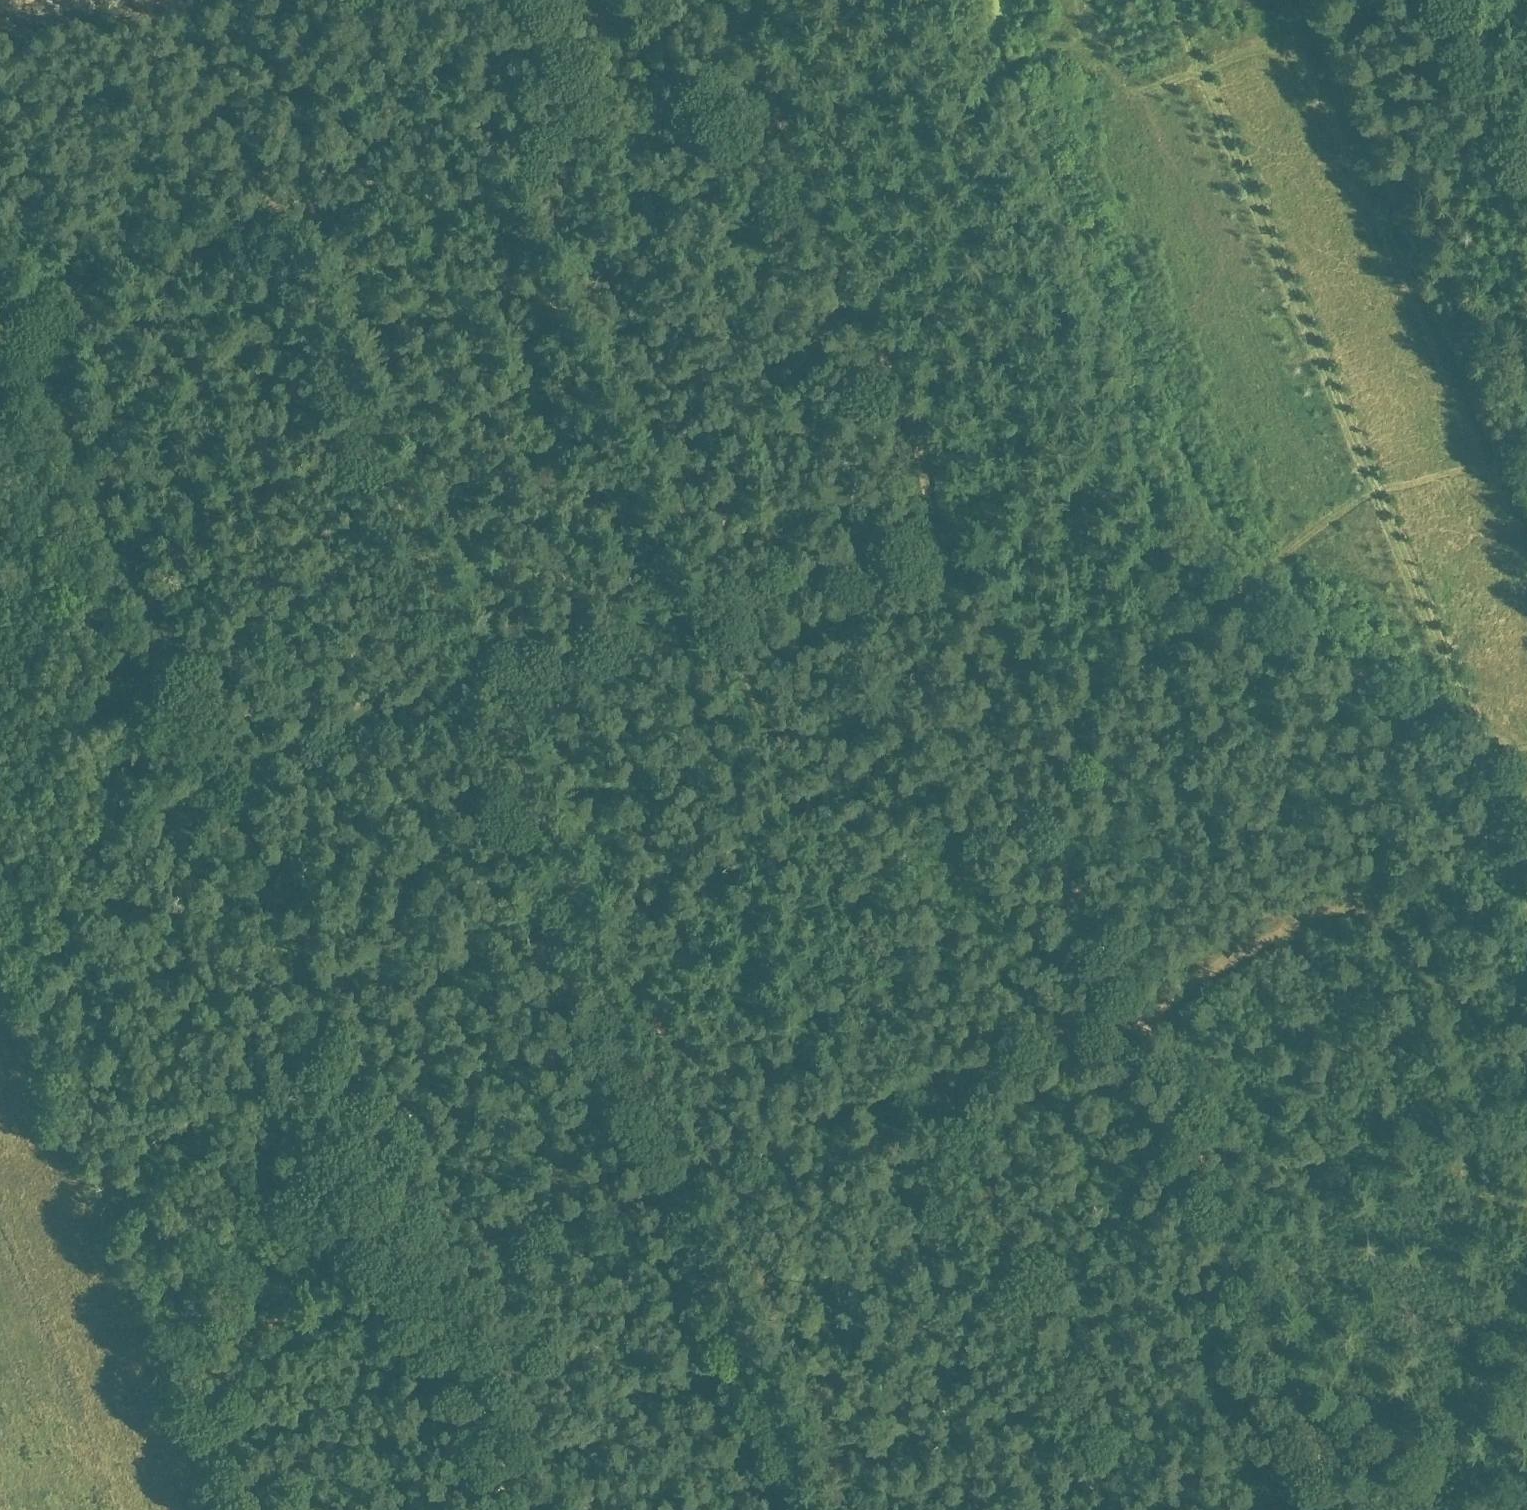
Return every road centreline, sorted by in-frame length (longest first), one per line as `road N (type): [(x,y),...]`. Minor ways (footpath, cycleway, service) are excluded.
road 1 (track): [(268,206),(60,258),(34,273),(7,318),(513,1509)]
road 2 (track): [(190,0),(268,206)]

